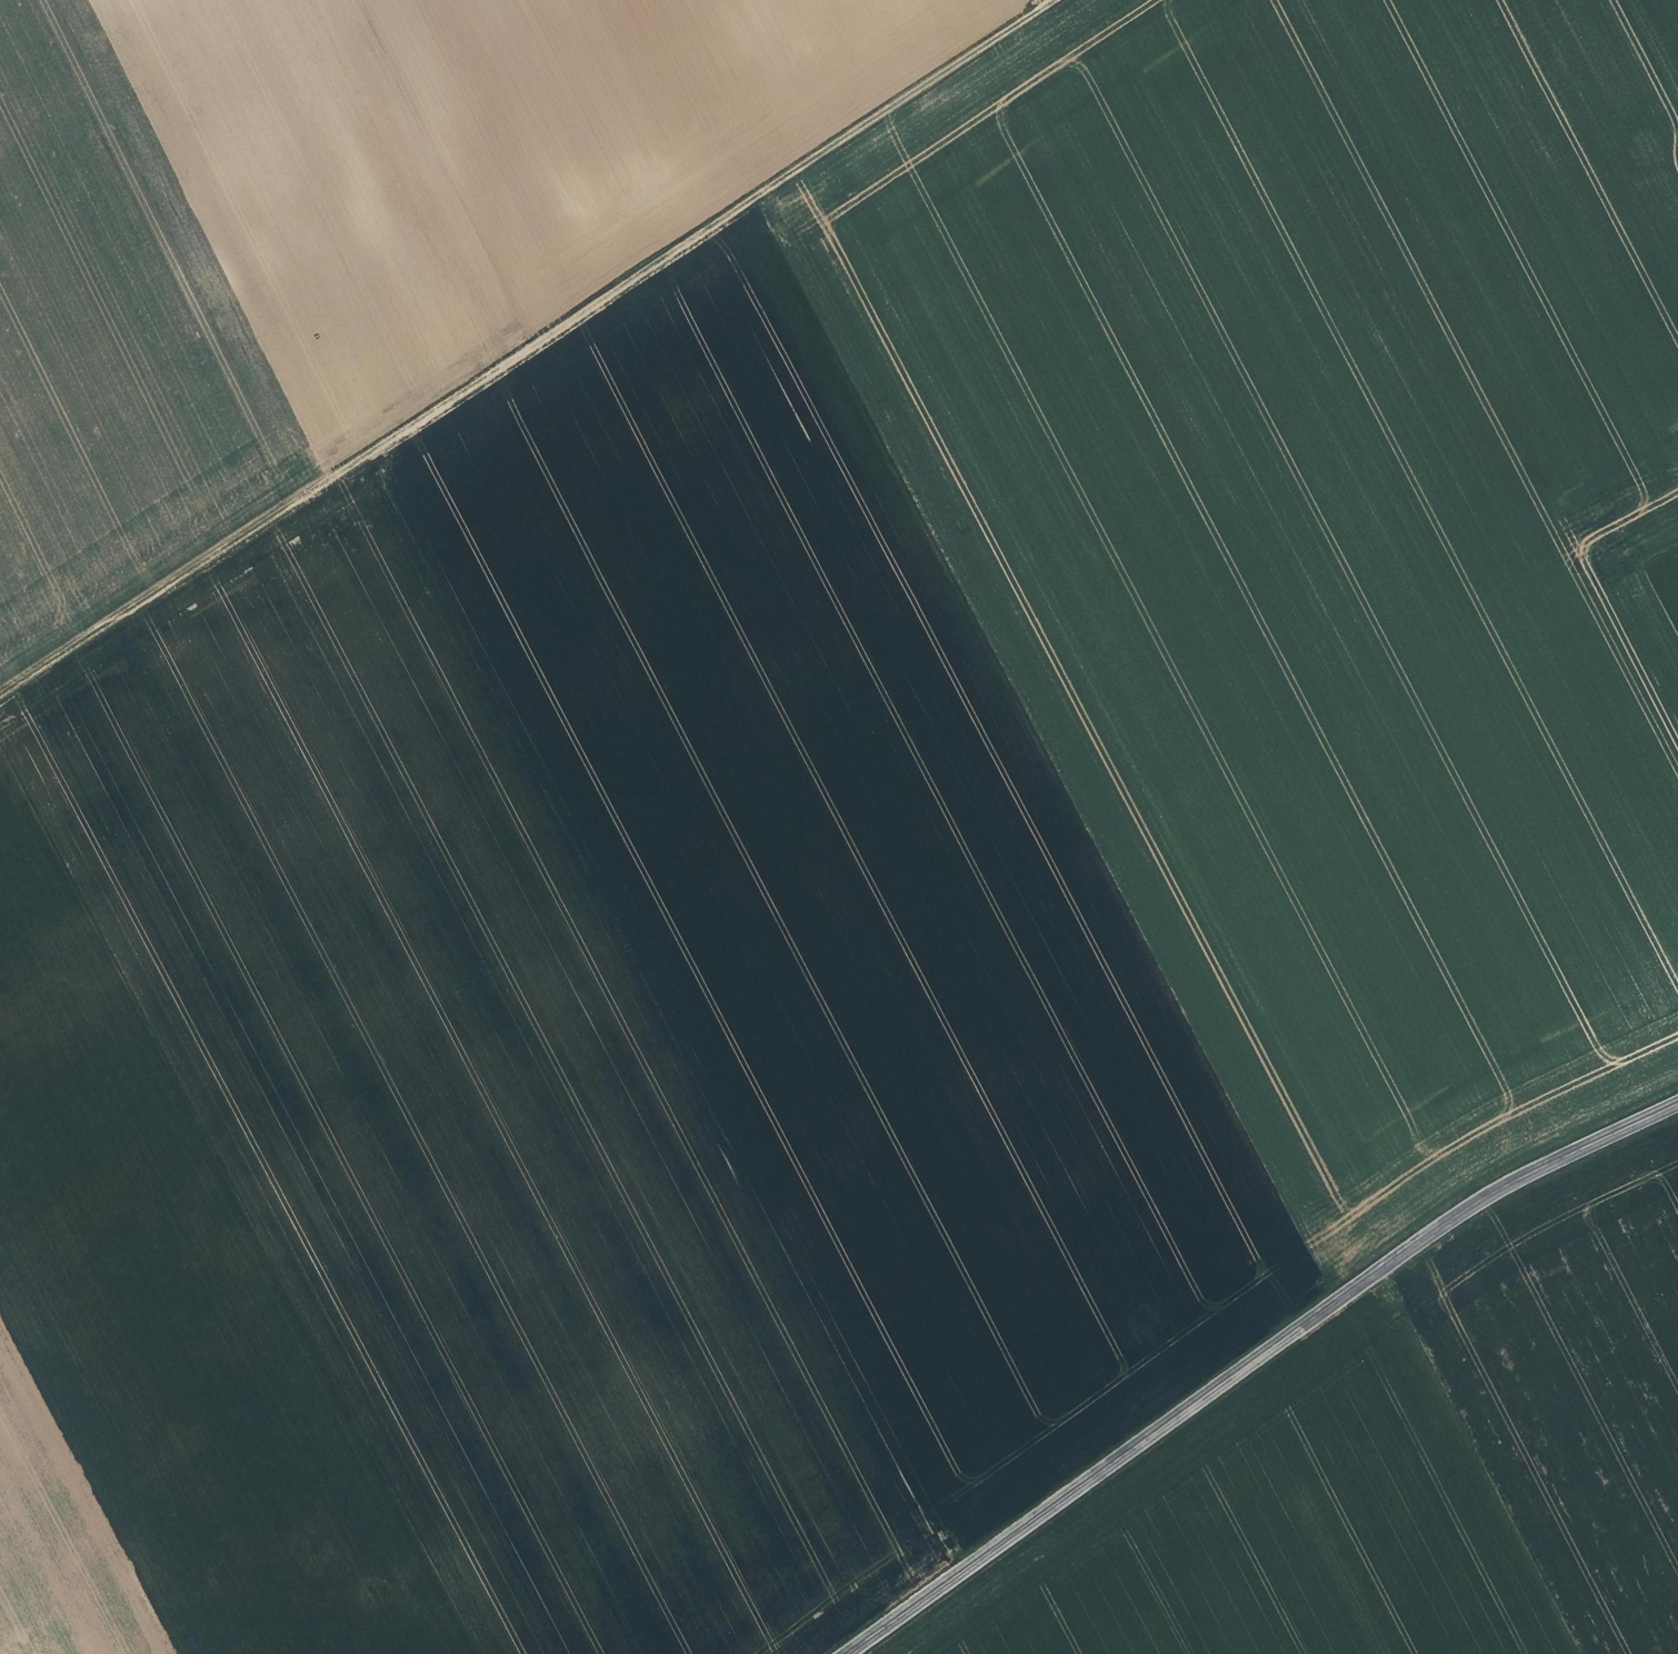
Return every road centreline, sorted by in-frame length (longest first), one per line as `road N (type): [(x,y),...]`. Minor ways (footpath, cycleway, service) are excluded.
road 1 (track): [(0,697),(1055,0)]
road 2 (tertiary): [(1677,1105),(1476,1199),(844,1653)]

